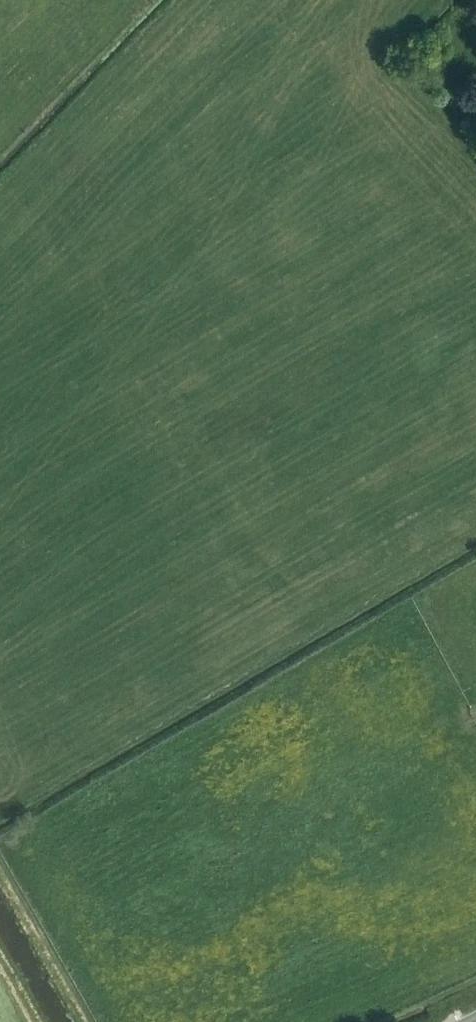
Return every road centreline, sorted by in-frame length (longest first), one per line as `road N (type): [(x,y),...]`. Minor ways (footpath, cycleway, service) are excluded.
road 1 (track): [(84,1021),(0,878)]

